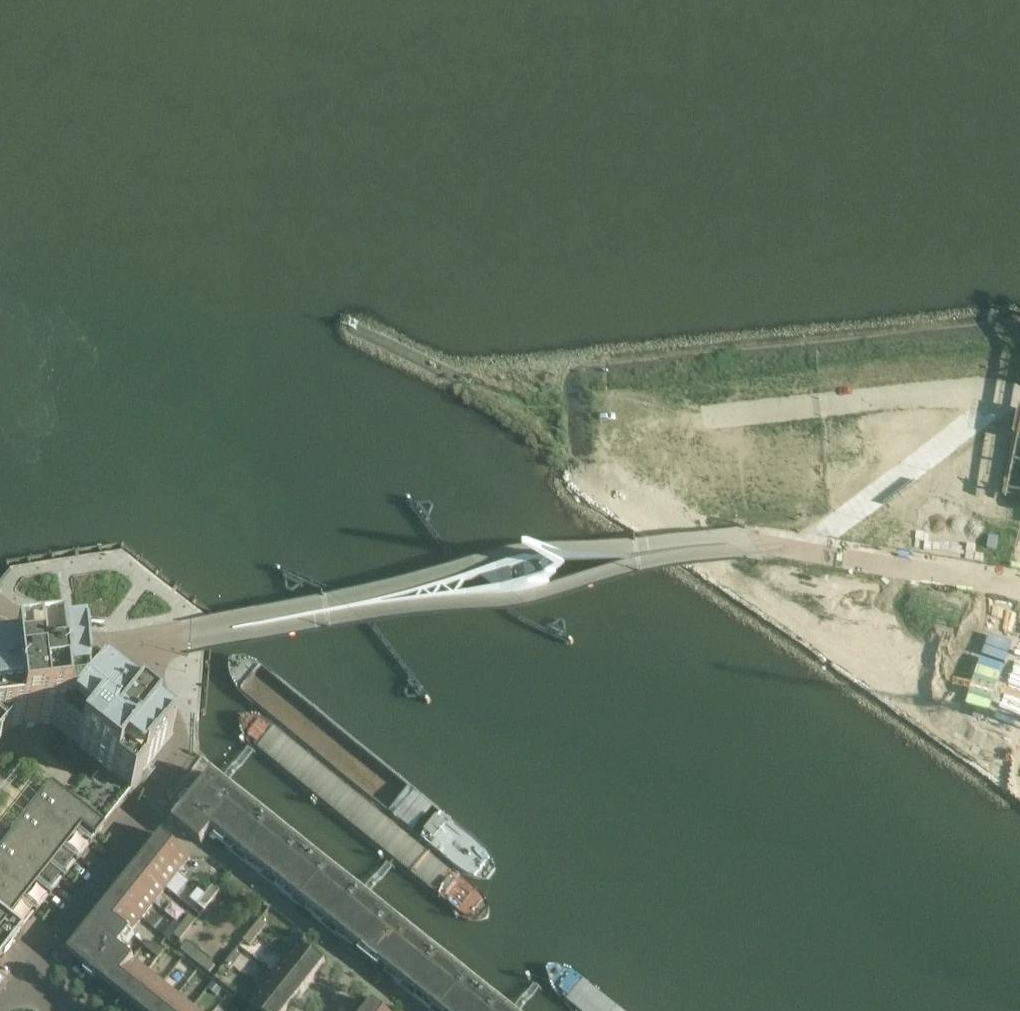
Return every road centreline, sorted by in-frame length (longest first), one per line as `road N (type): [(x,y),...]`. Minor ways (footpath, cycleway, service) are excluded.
road 1 (residential): [(704,419),(1004,395)]
road 2 (residential): [(801,549),(1004,395)]
road 3 (residential): [(801,549),(1019,588)]
road 4 (residential): [(42,957),(146,814)]

